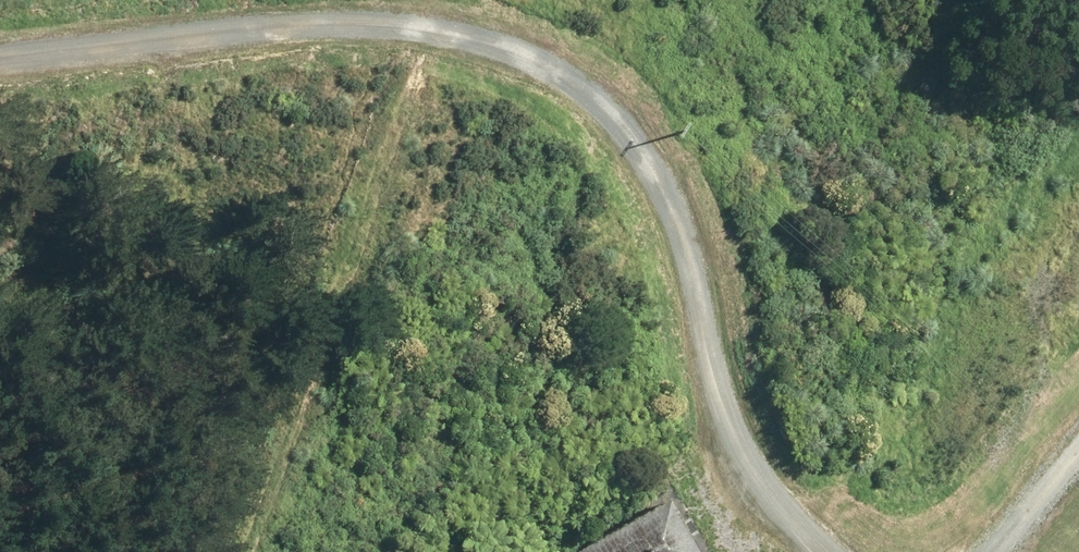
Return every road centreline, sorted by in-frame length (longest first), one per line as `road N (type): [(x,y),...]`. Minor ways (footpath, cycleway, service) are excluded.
road 1 (track): [(851,551),(790,472),(700,311),(624,109),(553,49),(431,0)]
road 2 (track): [(242,551),(360,193),(440,4)]
road 3 (track): [(949,551),(1078,426)]

